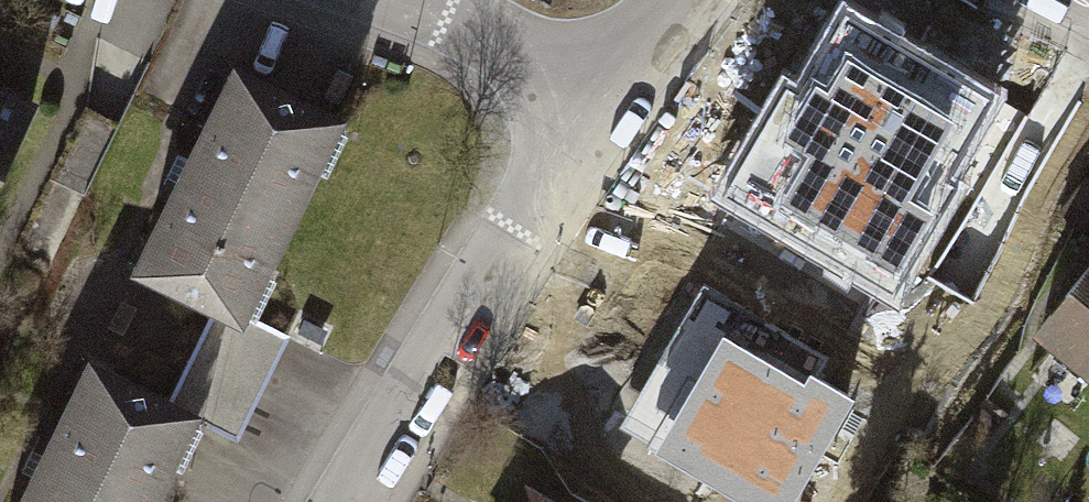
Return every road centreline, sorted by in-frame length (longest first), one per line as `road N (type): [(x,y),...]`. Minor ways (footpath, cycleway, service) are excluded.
road 1 (residential): [(346,501),(599,99)]
road 2 (residential): [(410,0),(504,41),(599,99)]
road 3 (residential): [(599,99),(672,0)]

